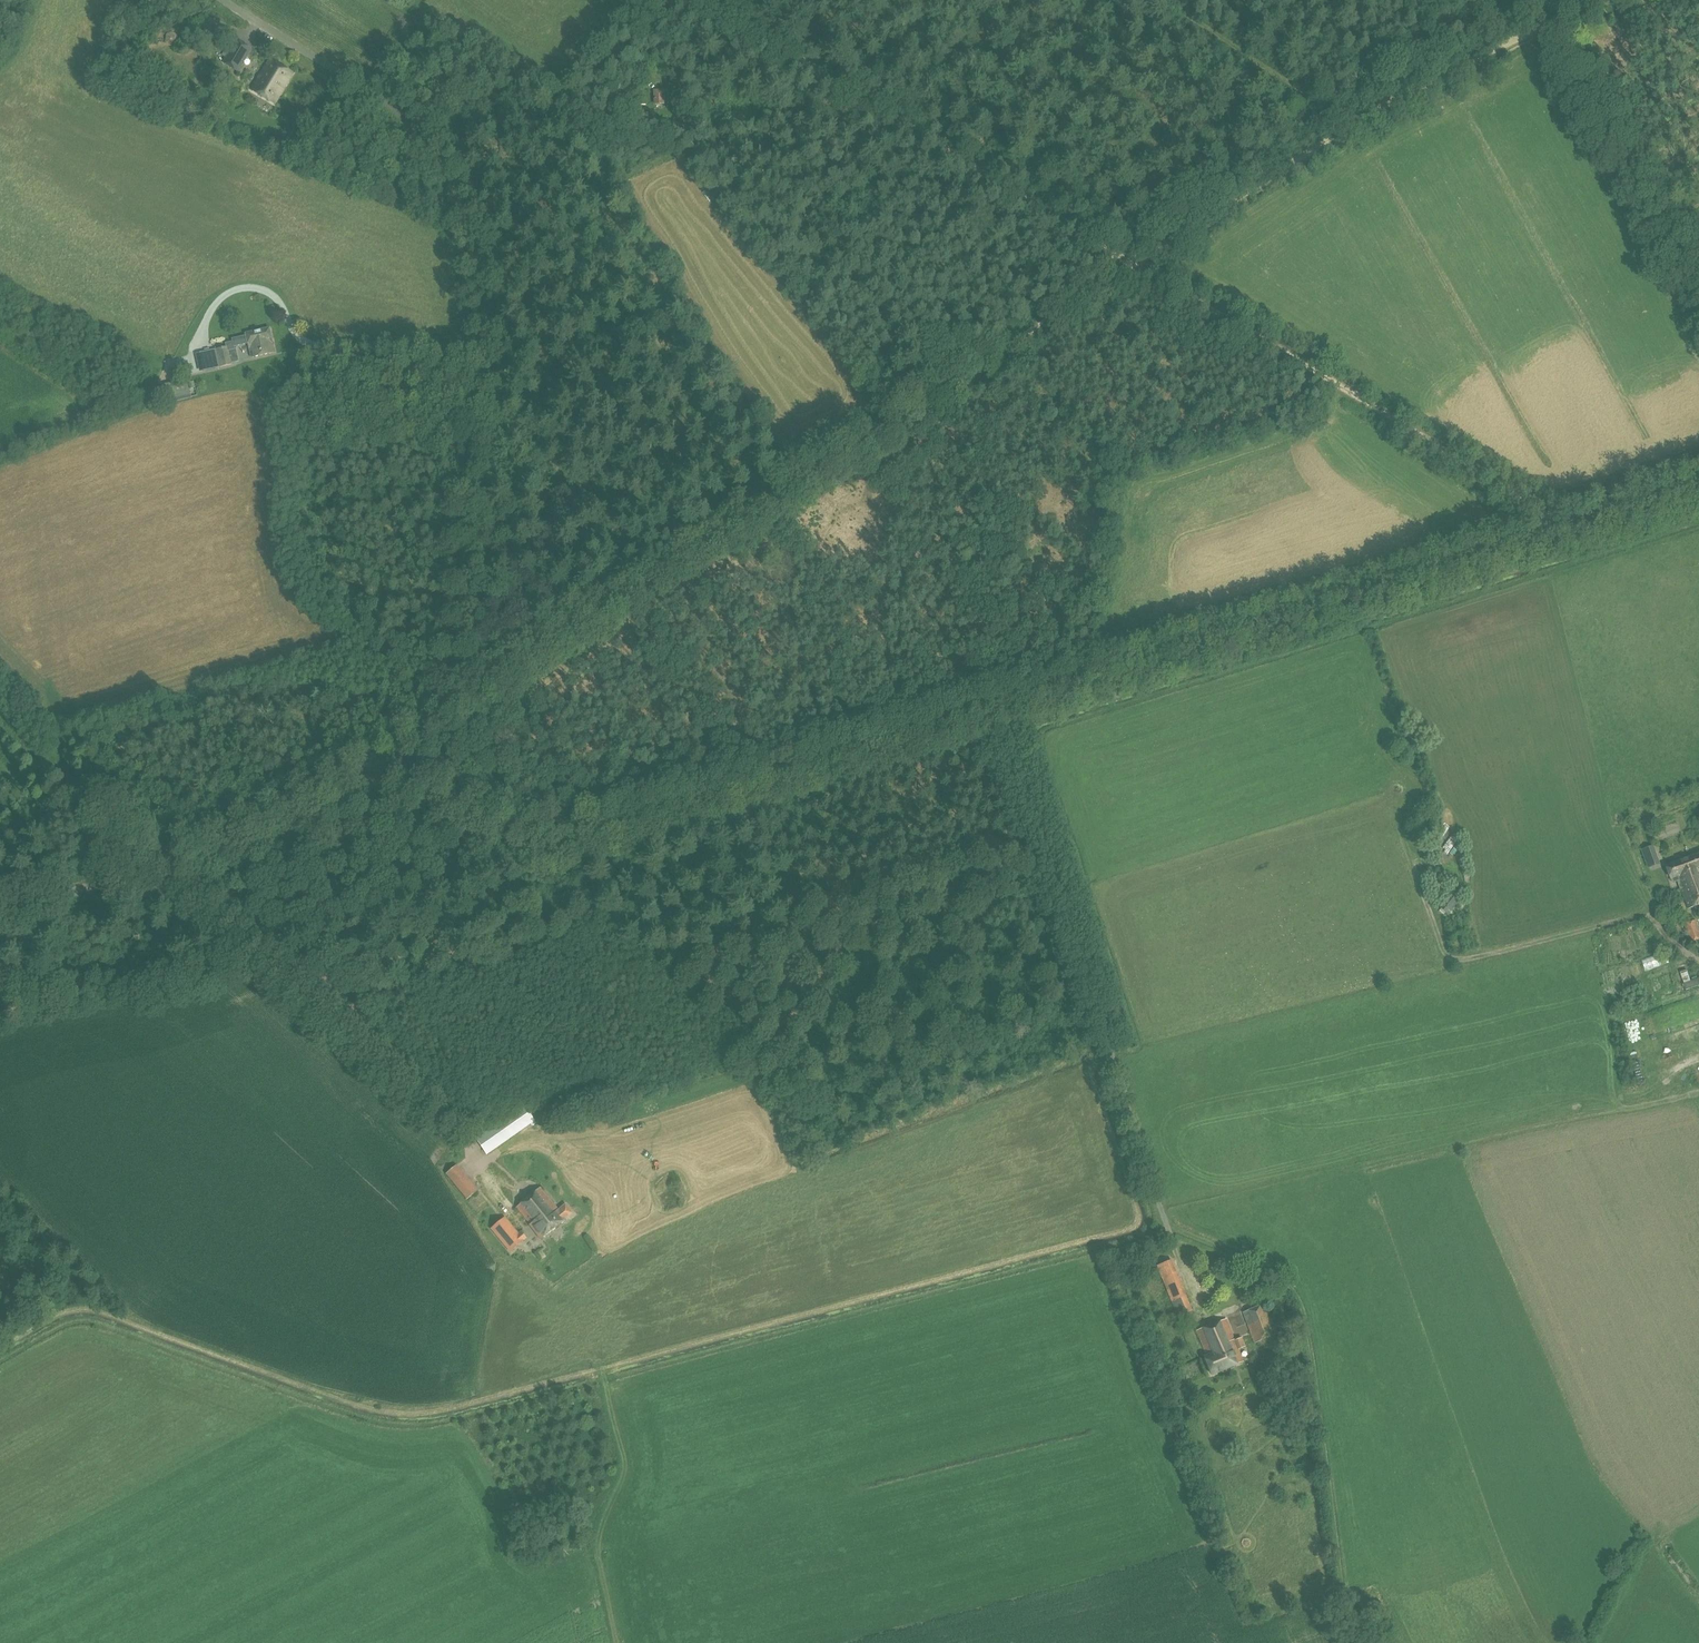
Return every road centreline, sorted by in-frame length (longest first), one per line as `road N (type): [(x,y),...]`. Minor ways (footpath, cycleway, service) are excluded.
road 1 (unclassified): [(378,755),(440,796),(519,828),(562,826),(1698,486)]
road 2 (unclassified): [(378,755),(451,706),(484,345),(476,274),(426,148),(390,116),(199,0)]
road 3 (track): [(451,706),(812,464),(1153,253)]
road 4 (track): [(705,0),(1153,253)]
road 5 (track): [(1153,253),(1351,128),(1596,0)]
road 6 (track): [(1561,528),(1506,484),(1349,394),(1152,265)]
road 7 (unclassified): [(0,911),(105,880),(378,755)]

